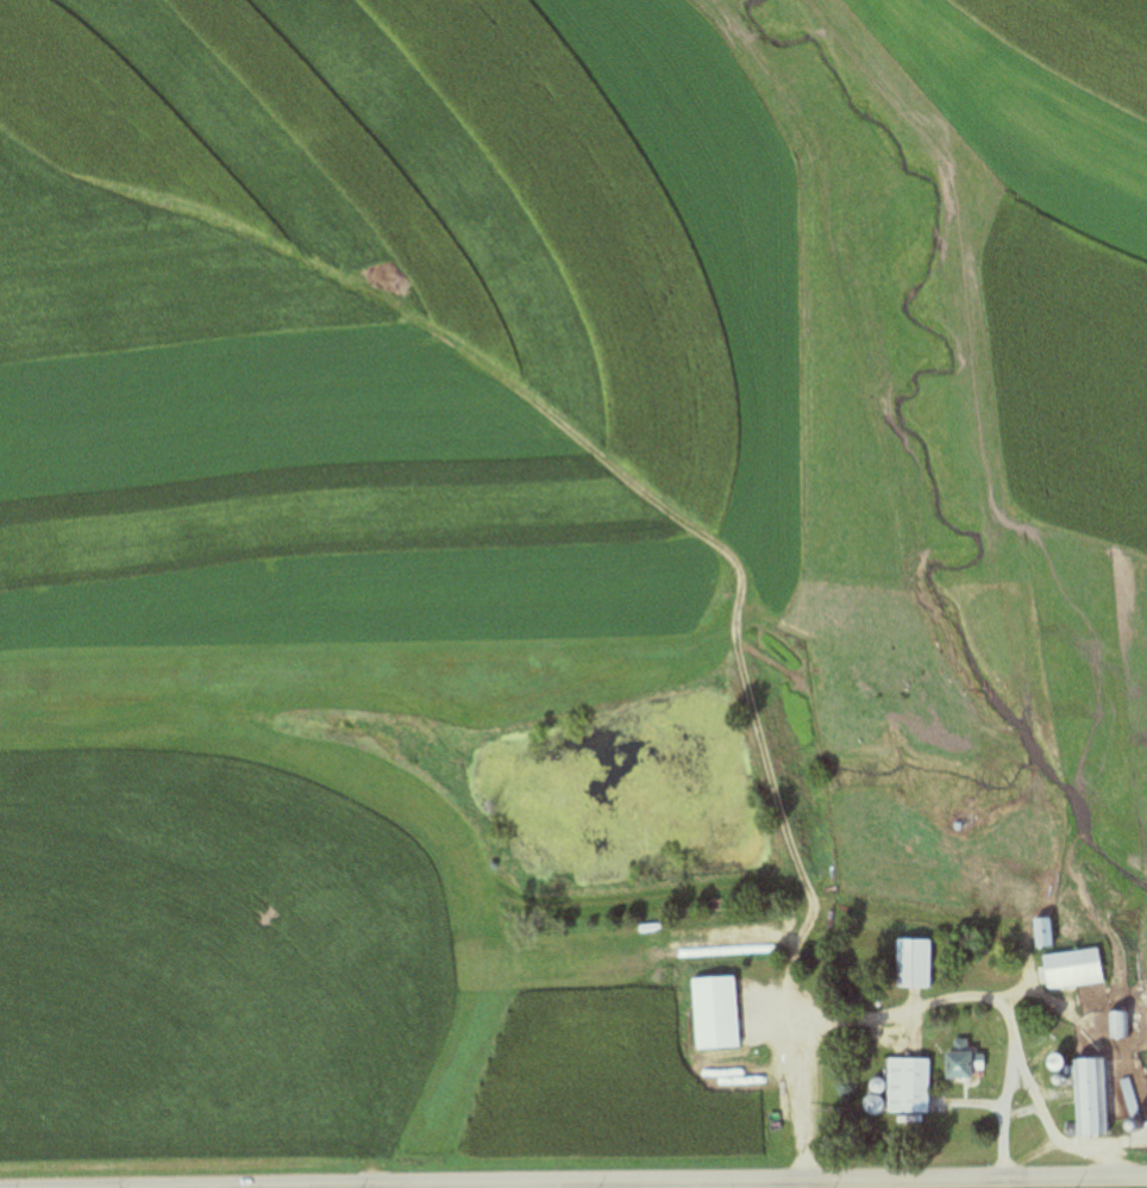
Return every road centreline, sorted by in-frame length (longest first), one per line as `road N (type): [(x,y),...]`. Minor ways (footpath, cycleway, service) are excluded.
road 1 (secondary): [(125,1187),(1146,1176)]

